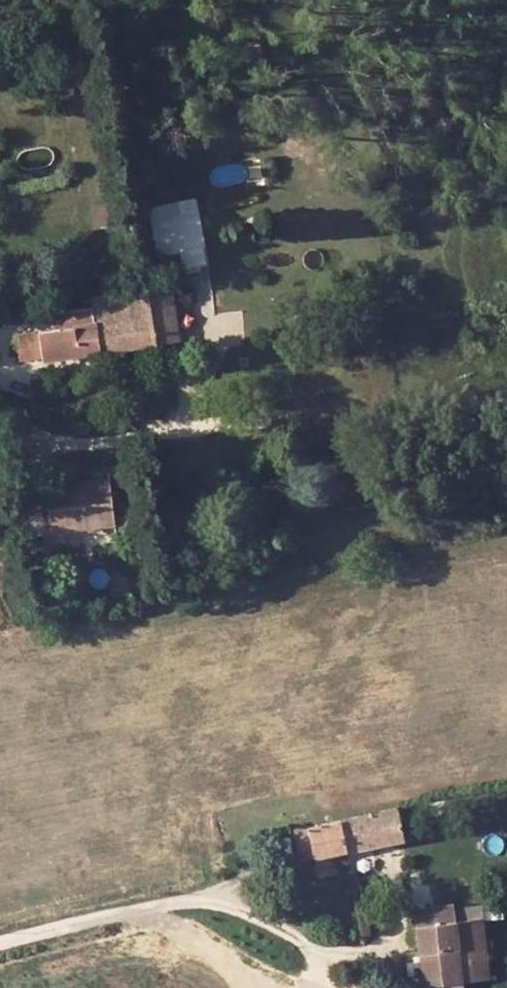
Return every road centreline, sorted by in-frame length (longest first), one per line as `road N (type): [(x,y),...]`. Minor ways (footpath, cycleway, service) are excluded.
road 1 (track): [(157,906),(250,987)]

